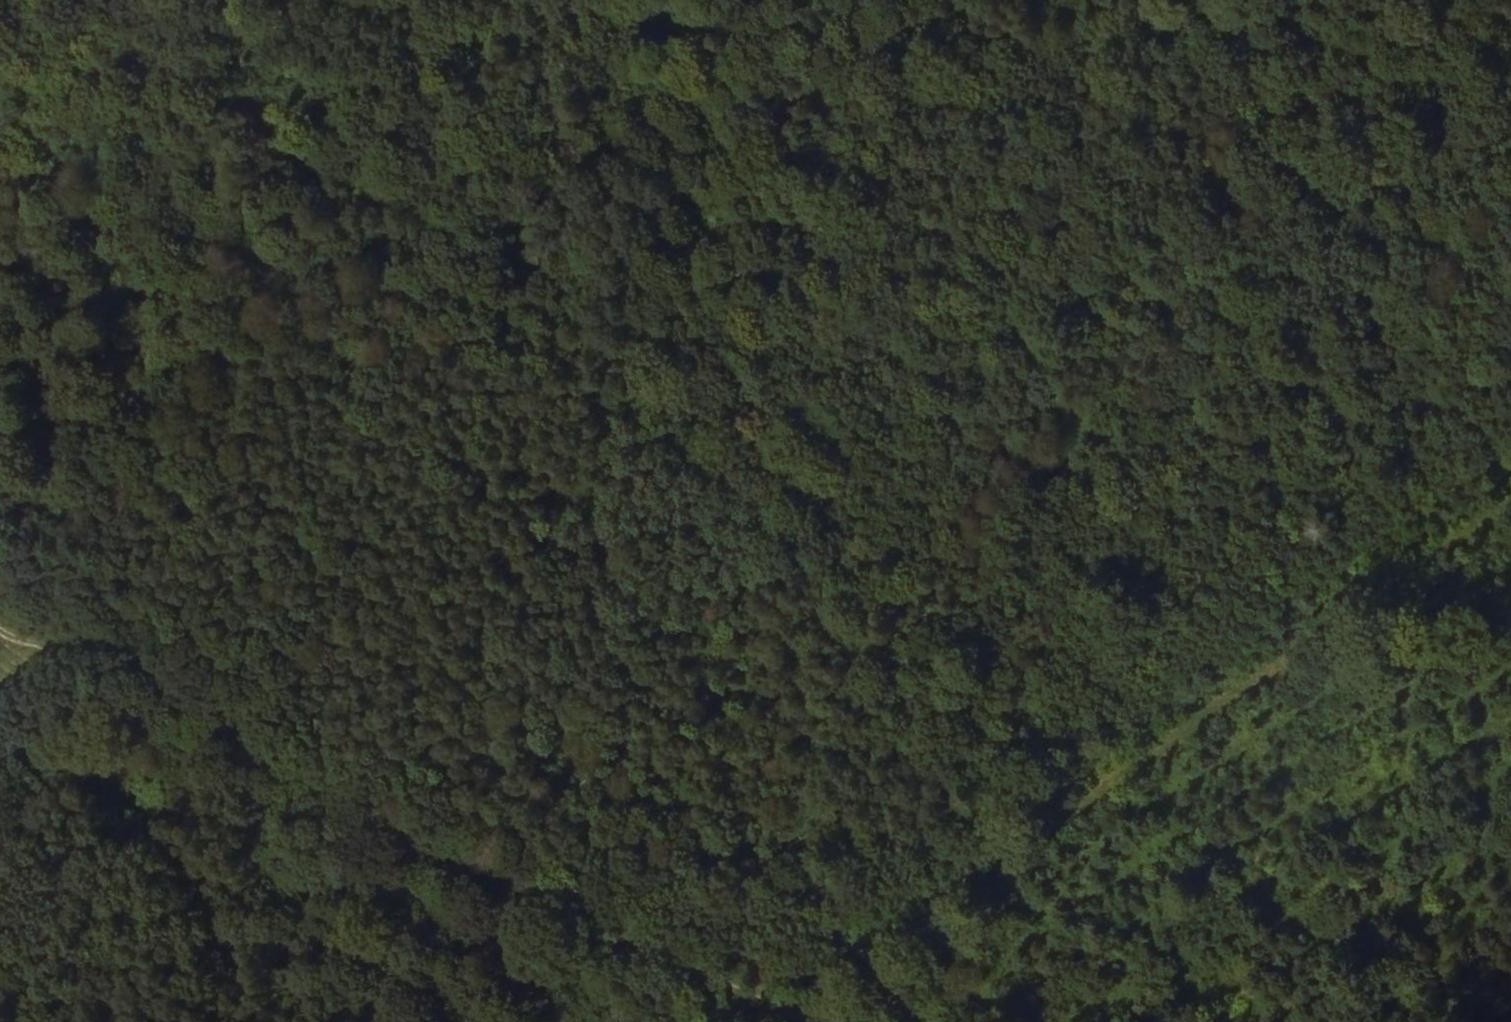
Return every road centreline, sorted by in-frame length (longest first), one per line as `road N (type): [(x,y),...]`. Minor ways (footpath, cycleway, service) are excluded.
road 1 (track): [(905,1021),(637,961),(0,634)]

